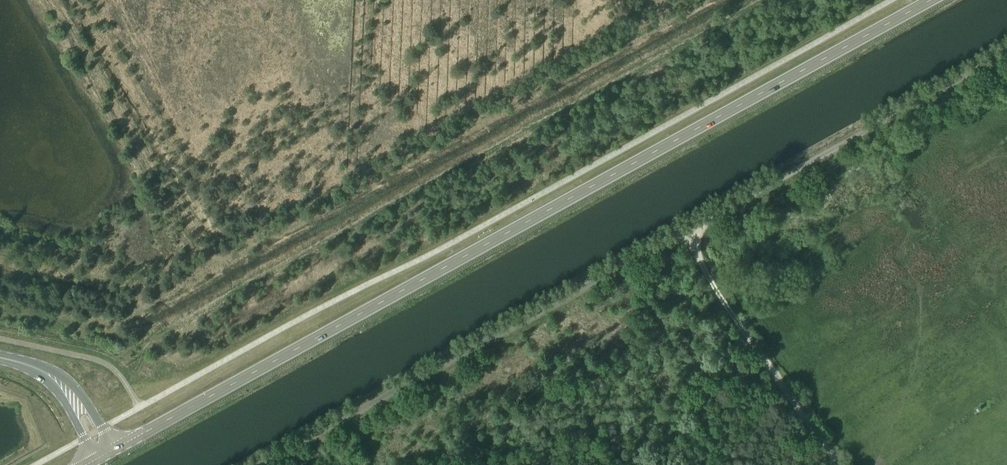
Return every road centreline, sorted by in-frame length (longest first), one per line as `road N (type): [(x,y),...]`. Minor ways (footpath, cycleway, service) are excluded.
road 1 (secondary): [(112,451),(934,0)]
road 2 (unclassified): [(258,464),(1006,51)]
road 3 (track): [(834,464),(668,236)]

